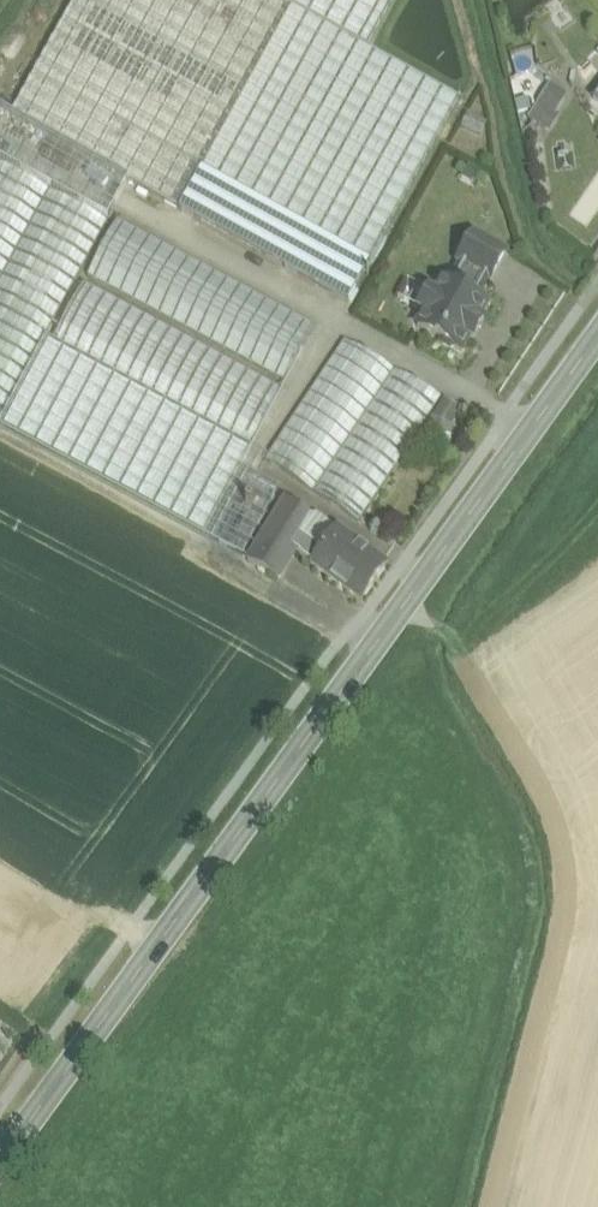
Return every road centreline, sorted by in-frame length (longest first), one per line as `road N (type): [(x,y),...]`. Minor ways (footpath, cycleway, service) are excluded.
road 1 (secondary): [(597,338),(0,1163)]

